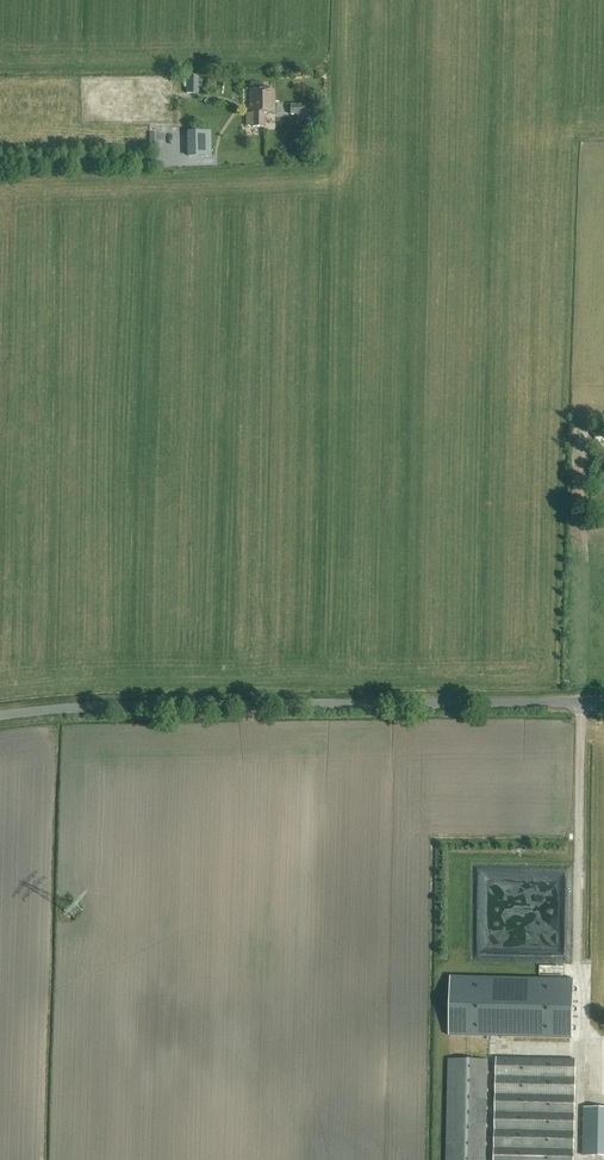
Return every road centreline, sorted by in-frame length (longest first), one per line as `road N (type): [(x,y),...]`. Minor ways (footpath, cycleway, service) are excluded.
road 1 (unclassified): [(0,716),(214,704),(603,701)]

